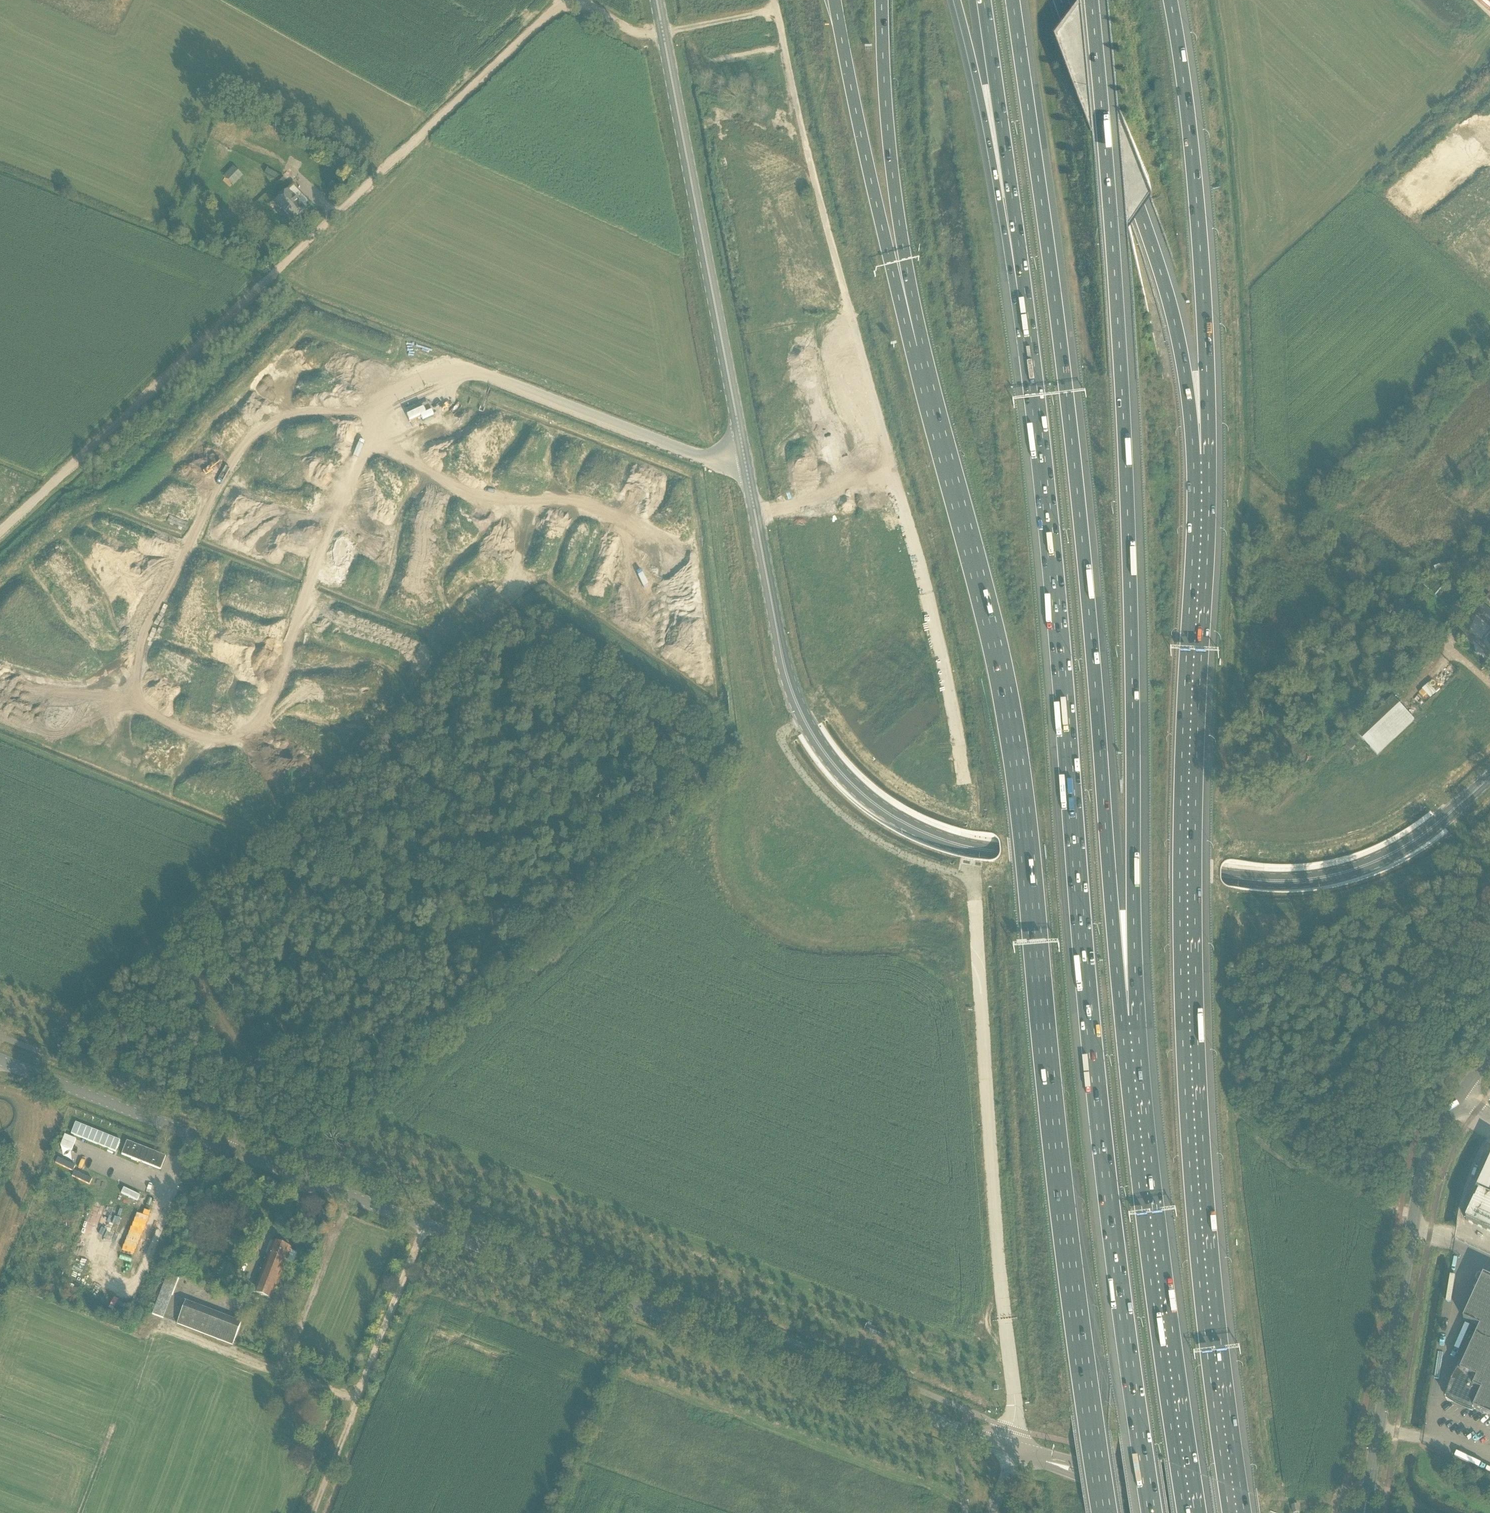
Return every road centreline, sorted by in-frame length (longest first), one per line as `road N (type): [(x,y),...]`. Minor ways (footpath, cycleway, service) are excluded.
road 1 (tertiary): [(662,32),(780,651),(809,730),(852,785),(922,831),(979,846),(1290,877),(1355,868),(1393,853),(1489,777)]
road 2 (motorway): [(1023,304),(1116,1276),(1151,1512)]
road 3 (trunk): [(917,349),(992,635),(1017,769),(1070,1280),(1107,1512)]
road 4 (unclassified): [(1025,1456),(0,1061)]
road 5 (motorway): [(1237,1512),(1207,1276),(1190,1058),(1200,456)]
road 6 (motorway): [(1128,1015),(1112,910),(1079,489),(1015,0)]
road 7 (motorway): [(1128,1015),(1130,495),(1092,0)]
road 8 (track): [(0,532),(552,12),(575,4),(635,34),(662,32)]
road 9 (motorway): [(1192,1512),(1128,1015)]
road 10 (motorway): [(1200,456),(1164,272),(1061,0)]
road 11 (motorway): [(1200,456),(1203,277),(1170,0)]
road 12 (unclassified): [(1364,1512),(1422,1179),(1462,1096)]
road 13 (unclassified): [(1016,1419),(980,1006)]
road 14 (motorway): [(835,0),(873,190),(917,349)]
road 15 (trunk): [(882,0),(888,140),(917,349)]
road 16 (motorway): [(956,0),(1023,304)]
road 17 (unclassified): [(848,309),(777,9)]
road 18 (motorway): [(982,0),(1023,304)]
road 19 (unclassified): [(1249,1512),(1073,1444),(1041,1440),(1025,1456)]
road 20 (unclassified): [(1025,1456),(1063,1454),(1220,1512)]
road 21 (unclassified): [(1489,684),(1375,585)]

